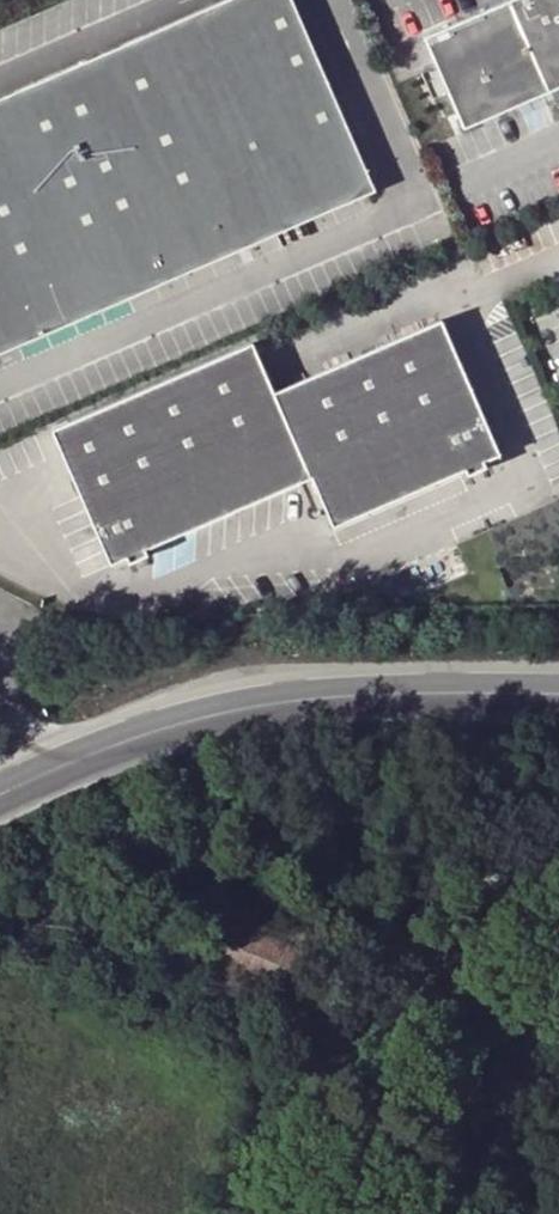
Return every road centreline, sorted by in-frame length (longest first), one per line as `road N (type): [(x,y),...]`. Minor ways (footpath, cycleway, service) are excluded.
road 1 (secondary): [(558,693),(331,696),(236,706),(143,735),(0,798)]

